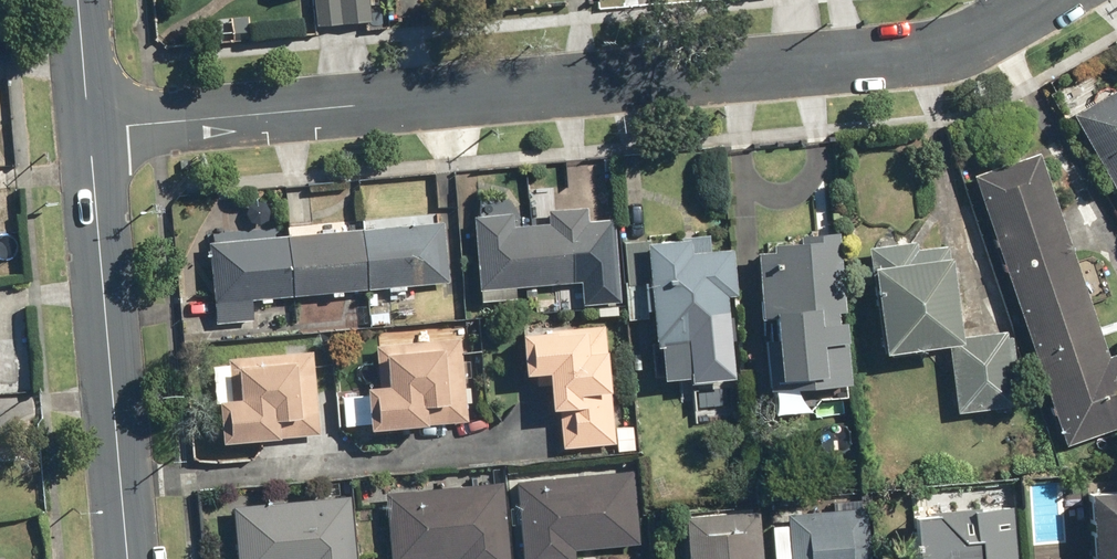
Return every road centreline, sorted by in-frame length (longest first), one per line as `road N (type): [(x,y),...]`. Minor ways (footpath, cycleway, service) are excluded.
road 1 (residential): [(1049,0),(945,59),(90,129)]
road 2 (secondary): [(128,558),(90,129)]
road 3 (secondary): [(90,129),(78,0)]

